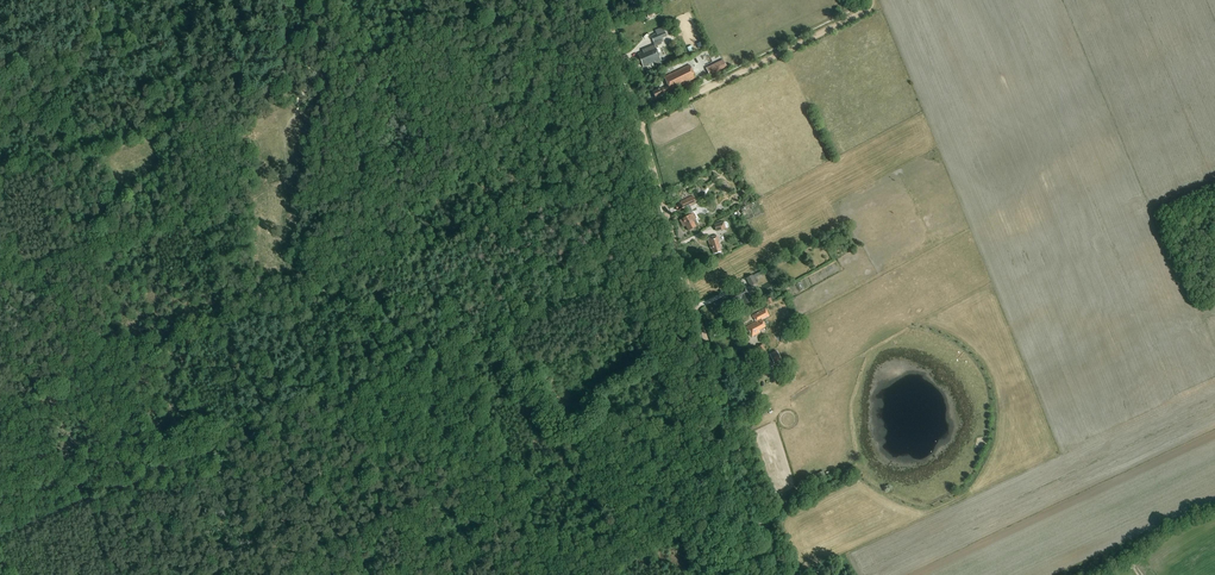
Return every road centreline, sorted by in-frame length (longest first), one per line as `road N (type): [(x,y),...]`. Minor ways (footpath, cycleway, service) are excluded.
road 1 (track): [(780,574),(605,0)]
road 2 (track): [(870,0),(865,11),(636,124)]

